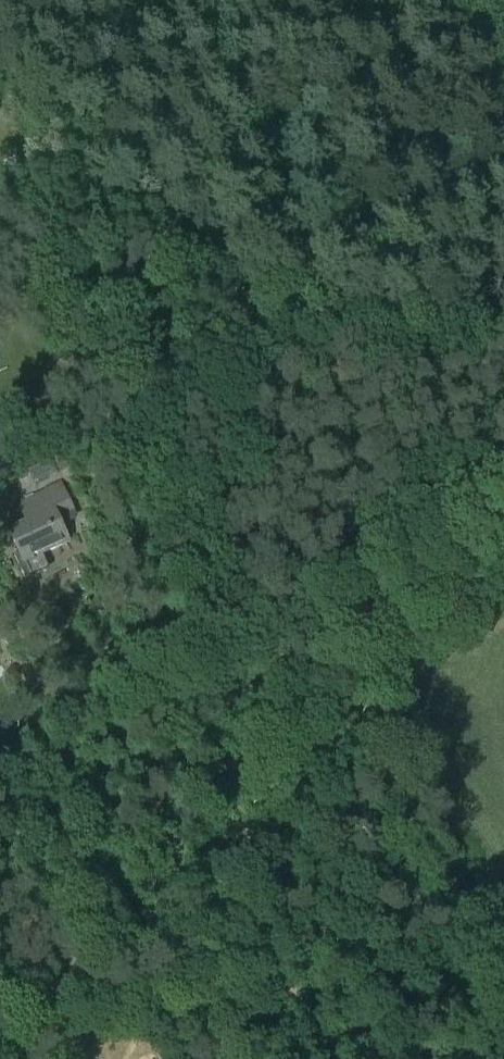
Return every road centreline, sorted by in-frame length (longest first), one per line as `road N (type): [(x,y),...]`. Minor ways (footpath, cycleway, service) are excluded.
road 1 (track): [(0,795),(503,532)]

